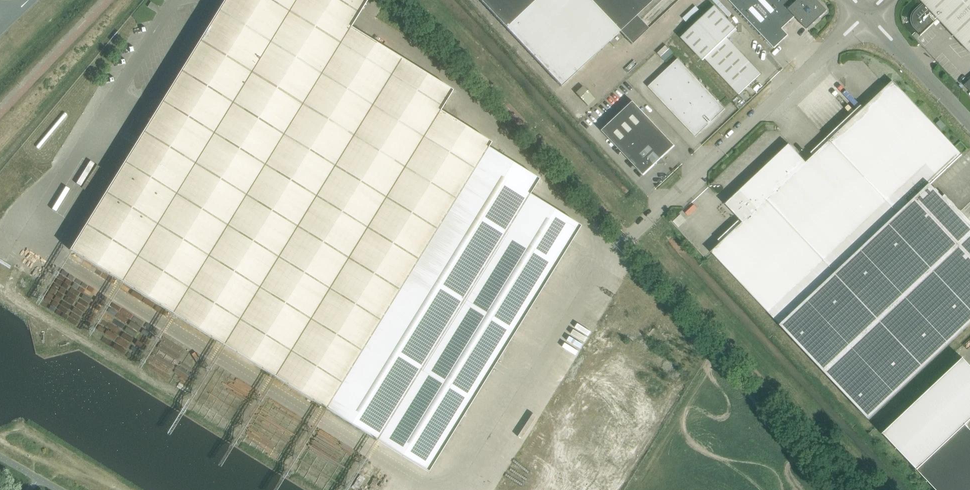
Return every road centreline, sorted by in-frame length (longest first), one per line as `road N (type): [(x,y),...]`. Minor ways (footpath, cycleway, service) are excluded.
road 1 (unclassified): [(625,243),(867,13)]
road 2 (unclassified): [(969,122),(867,13)]

